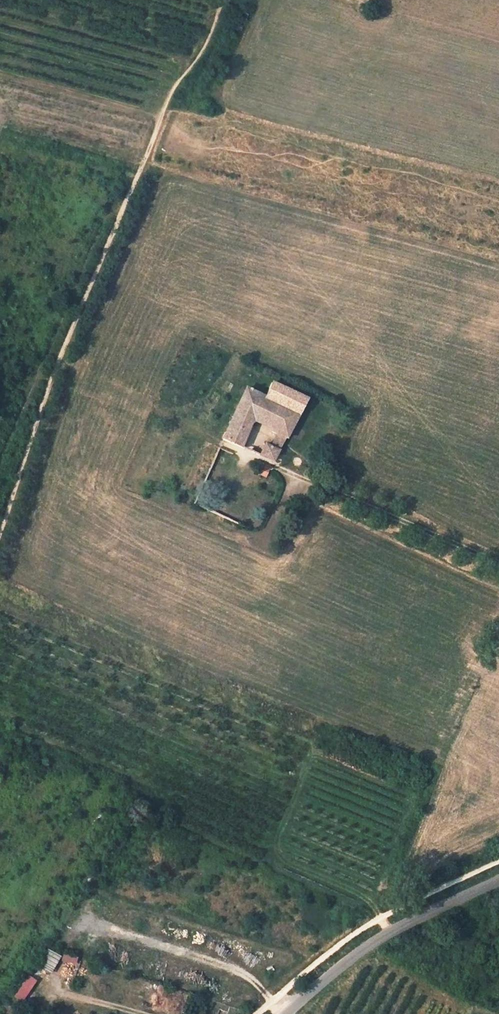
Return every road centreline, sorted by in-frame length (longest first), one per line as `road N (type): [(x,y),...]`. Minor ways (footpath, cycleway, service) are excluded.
road 1 (track): [(0,539),(123,205),(214,0)]
road 2 (unclassified): [(285,1013),(390,931),(498,876)]
road 3 (unclassified): [(311,483),(498,564)]

